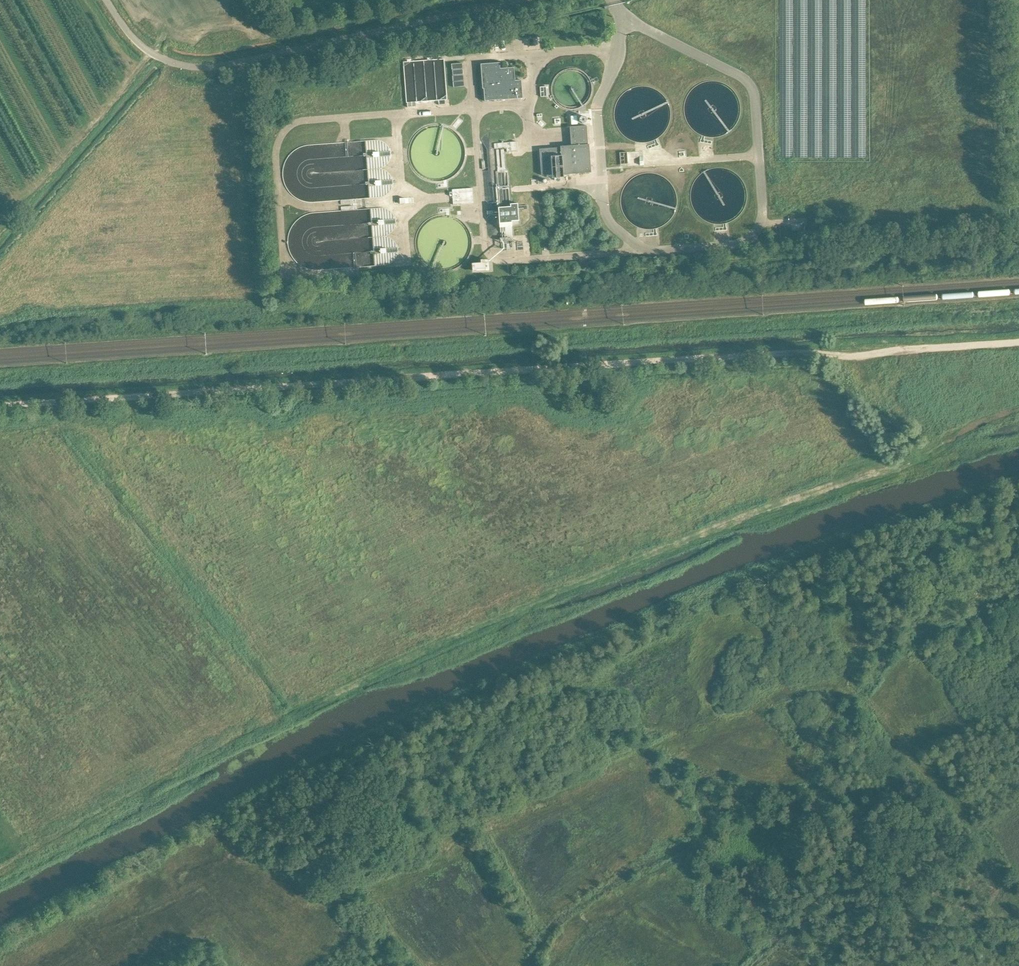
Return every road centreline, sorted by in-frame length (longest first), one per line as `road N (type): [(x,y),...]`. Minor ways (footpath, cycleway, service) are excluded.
road 1 (track): [(1018,343),(0,406)]
road 2 (unclassified): [(521,0),(202,67),(169,61),(140,45),(106,0)]

